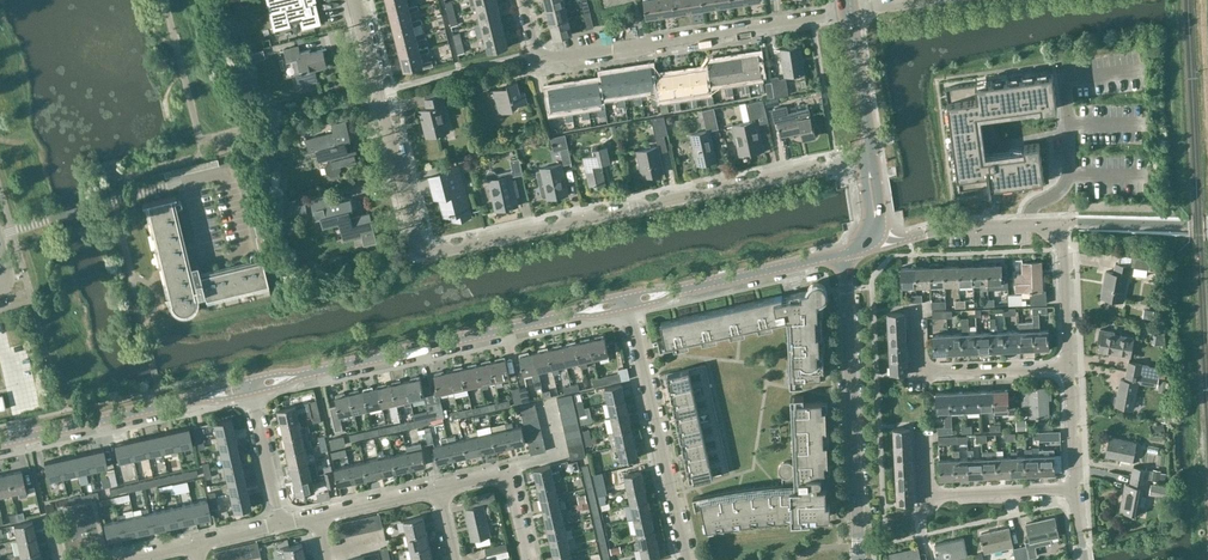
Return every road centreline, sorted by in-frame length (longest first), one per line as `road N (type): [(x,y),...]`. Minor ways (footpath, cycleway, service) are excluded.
road 1 (residential): [(415,246),(429,253),(869,158)]
road 2 (tertiary): [(249,386),(584,312)]
road 3 (residential): [(1072,366),(1064,226),(872,236)]
road 4 (residential): [(534,57),(849,11)]
road 5 (residential): [(859,559),(843,253)]
road 6 (residential): [(687,559),(626,307)]
road 7 (tertiary): [(0,443),(249,386)]
road 8 (residential): [(415,246),(354,0)]
road 9 (residential): [(1072,366),(917,376),(915,313)]
road 10 (residential): [(56,218),(229,172)]
road 11 (tertiary): [(672,292),(843,253)]
road 12 (residential): [(921,499),(1079,491)]
road 13 (tertiary): [(869,158),(849,11)]
road 14 (residential): [(280,522),(249,386)]
road 15 (residential): [(1079,491),(1072,366)]
road 16 (residential): [(319,513),(440,484)]

